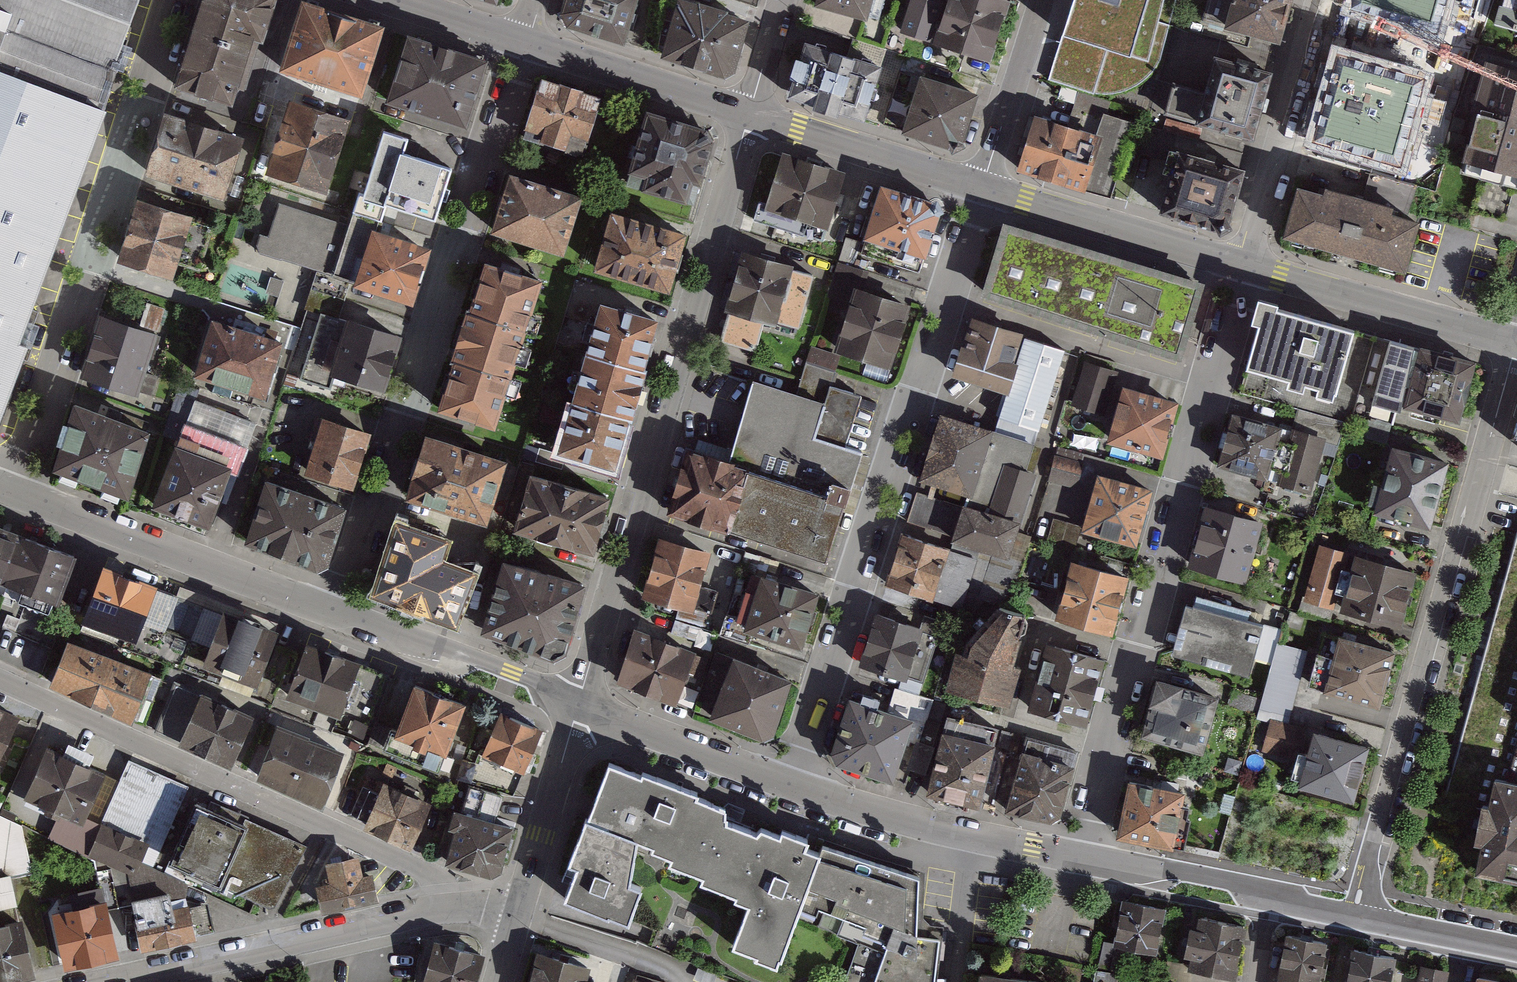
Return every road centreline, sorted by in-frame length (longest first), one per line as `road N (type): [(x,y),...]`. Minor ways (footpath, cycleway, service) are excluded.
road 1 (residential): [(792,786),(981,188)]
road 2 (residential): [(752,113),(579,707)]
road 3 (residential): [(1244,266),(1080,857)]
road 4 (residential): [(530,41),(336,616)]
road 5 (residential): [(1351,913),(1516,343)]
road 6 (residential): [(174,0),(12,495)]
road 7 (residential): [(454,909),(425,872),(0,680)]
road 8 (tertiary): [(336,616),(12,495)]
road 9 (residential): [(122,981),(454,909)]
road 10 (tertiary): [(1244,266),(1516,343)]
road 11 (residential): [(1321,0),(1244,266)]
road 12 (tertiary): [(981,188),(1244,266)]
road 13 (tertiary): [(579,707),(336,616)]
road 14 (tertiary): [(752,113),(981,188)]
road 15 (tertiary): [(530,41),(752,113)]
road 16 (tertiary): [(792,786),(579,707)]
road 17 (residential): [(579,707),(521,914)]
road 18 (residential): [(1042,0),(981,188)]
road 19 (tertiary): [(1270,895),(1080,857)]
road 20 (tertiary): [(974,836),(792,786)]
road 21 (tertiary): [(1516,946),(1351,913)]
road 22 (residential): [(974,836),(957,981)]
road 23 (tertiary): [(401,0),(530,41)]

